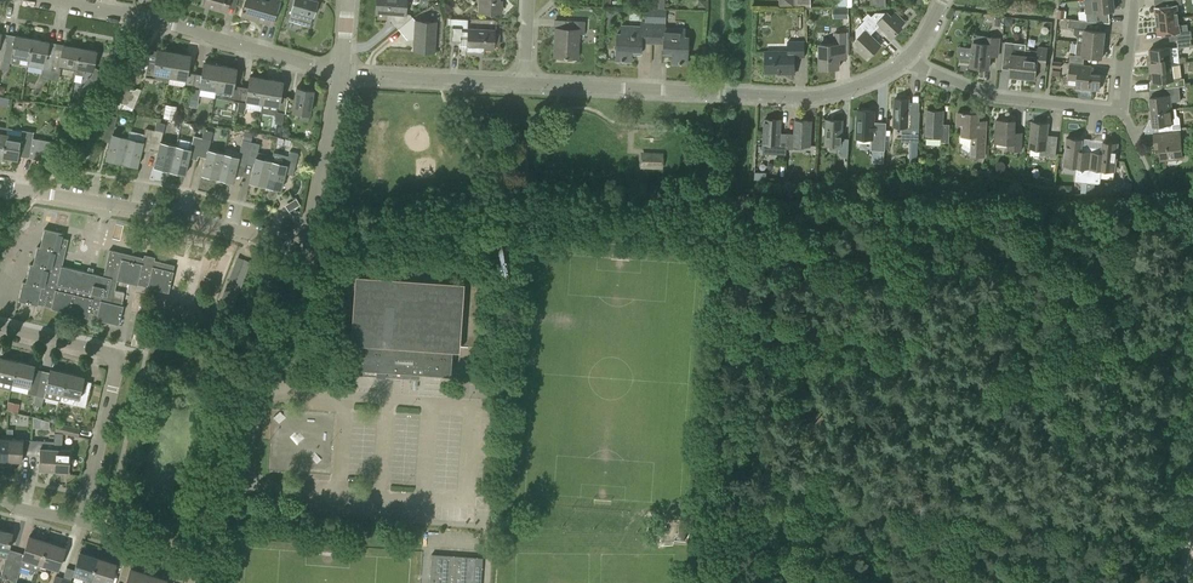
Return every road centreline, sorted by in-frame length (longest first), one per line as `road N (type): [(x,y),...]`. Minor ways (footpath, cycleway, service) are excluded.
road 1 (residential): [(206,562),(308,249)]
road 2 (residential): [(308,249),(171,215),(0,187)]
road 3 (residential): [(343,75),(58,0)]
road 4 (residential): [(82,523),(117,361),(0,326)]
road 5 (residential): [(1124,113),(1003,101),(908,62)]
road 6 (residential): [(733,97),(525,85)]
road 7 (residential): [(908,62),(819,99),(733,97)]
road 8 (residential): [(525,85),(343,75)]
road 9 (residential): [(308,249),(343,75)]
road 10 (residential): [(206,562),(82,523)]

